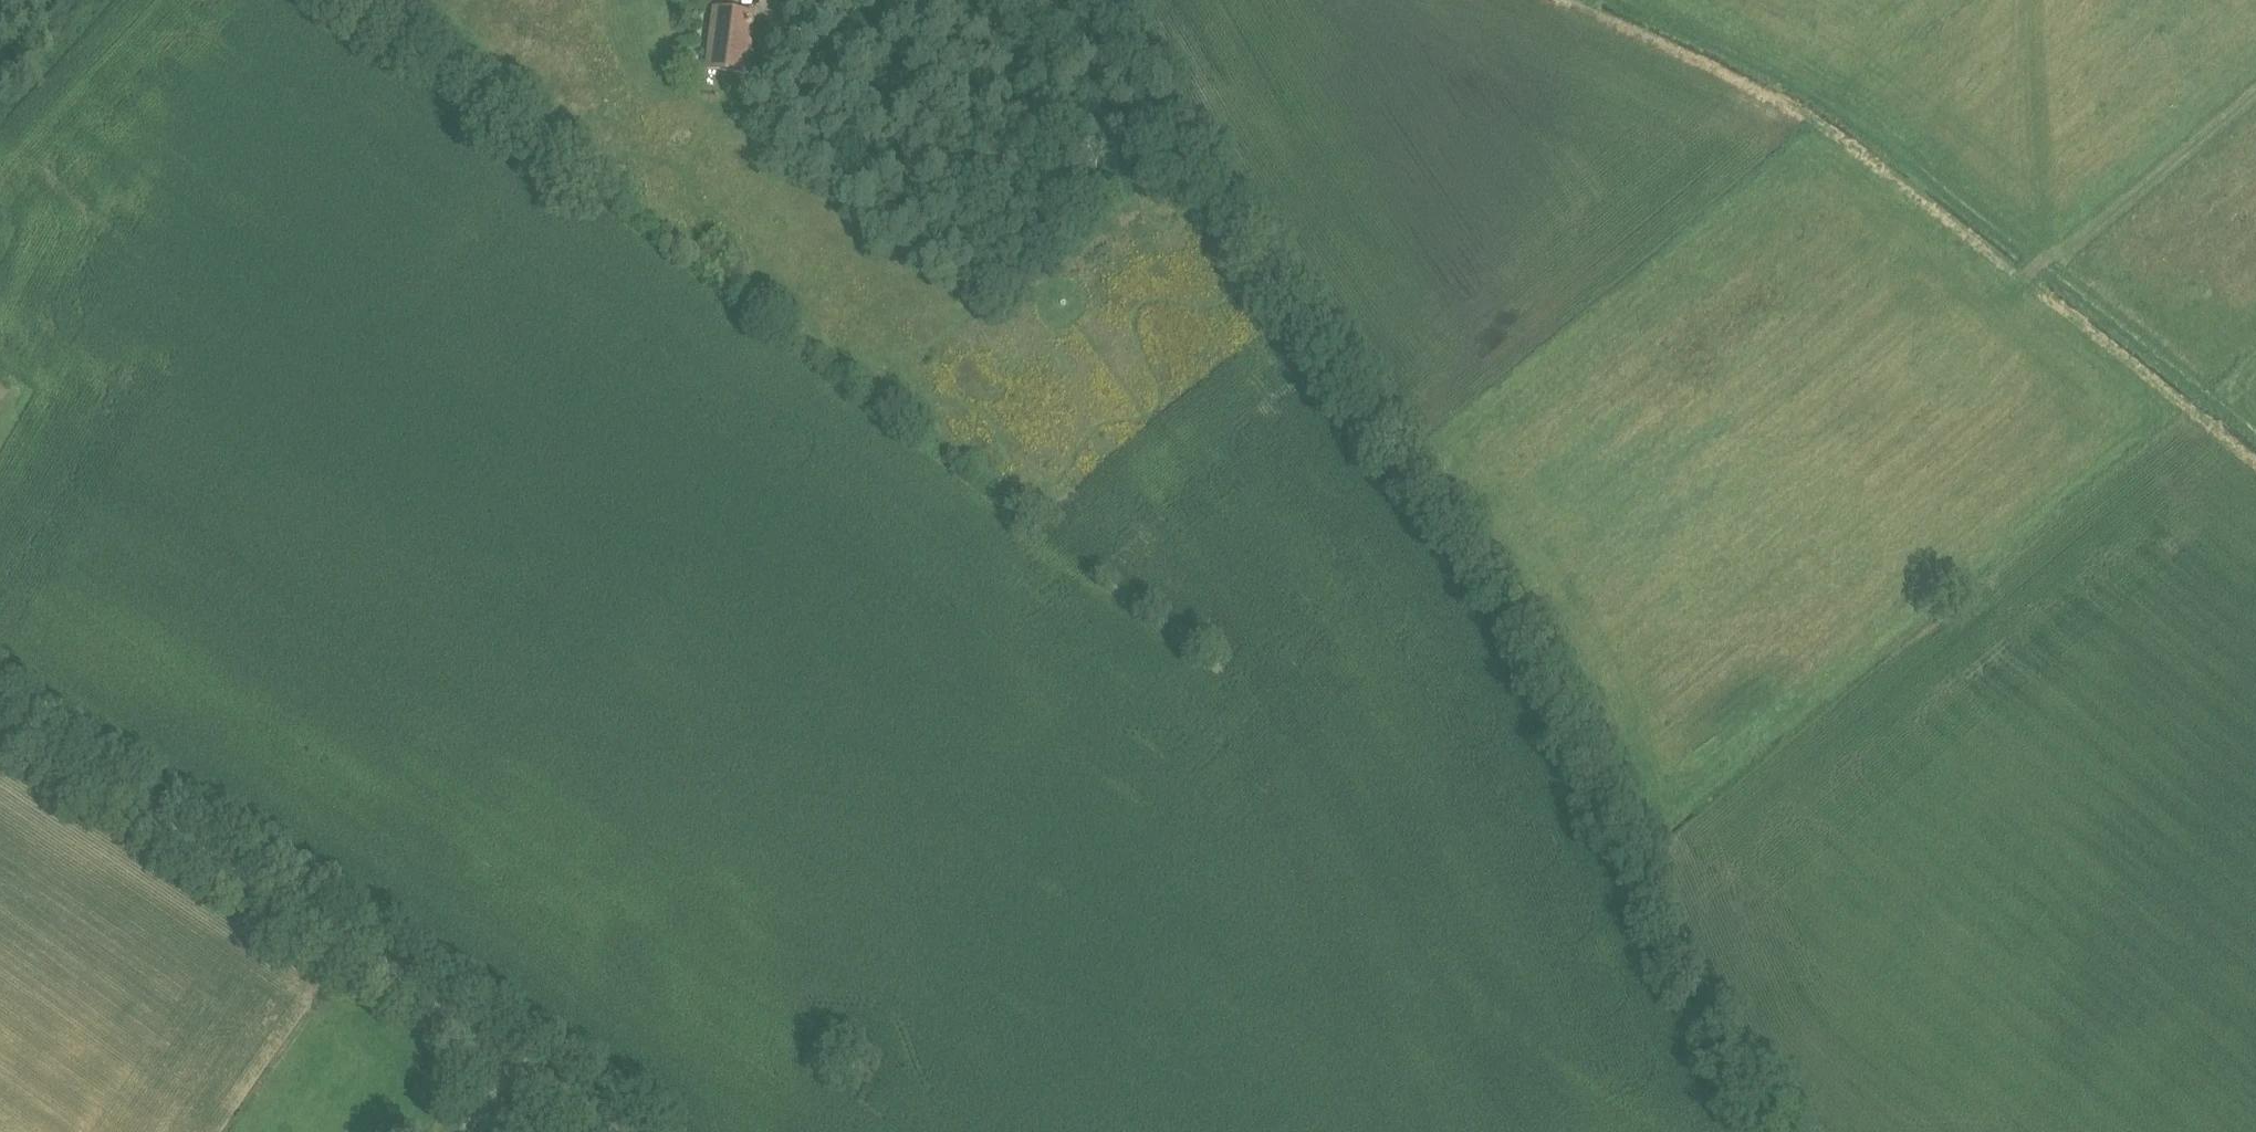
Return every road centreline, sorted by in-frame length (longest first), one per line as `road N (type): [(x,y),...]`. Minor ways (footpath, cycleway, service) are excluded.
road 1 (unclassified): [(621,1131),(0,717)]

